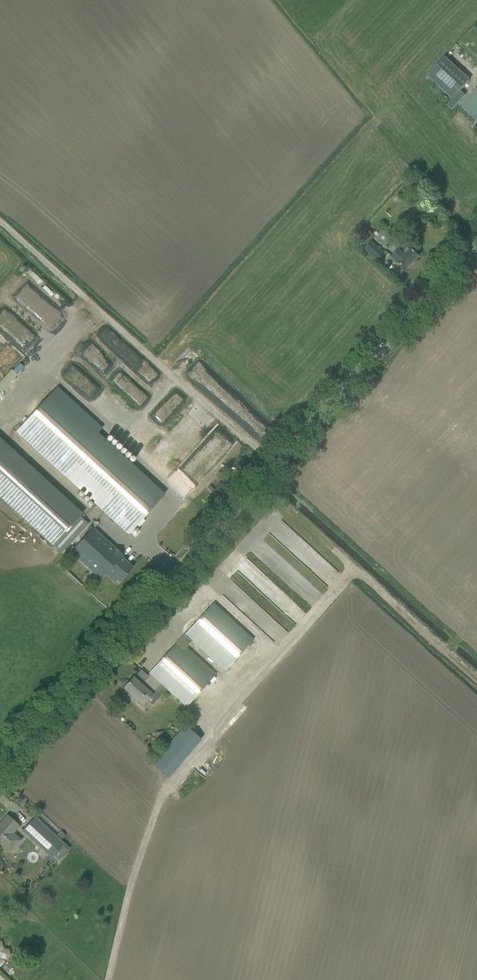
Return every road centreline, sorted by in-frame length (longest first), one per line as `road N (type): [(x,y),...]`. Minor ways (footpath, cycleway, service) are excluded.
road 1 (tertiary): [(0,767),(476,246)]
road 2 (track): [(259,483),(476,680)]

